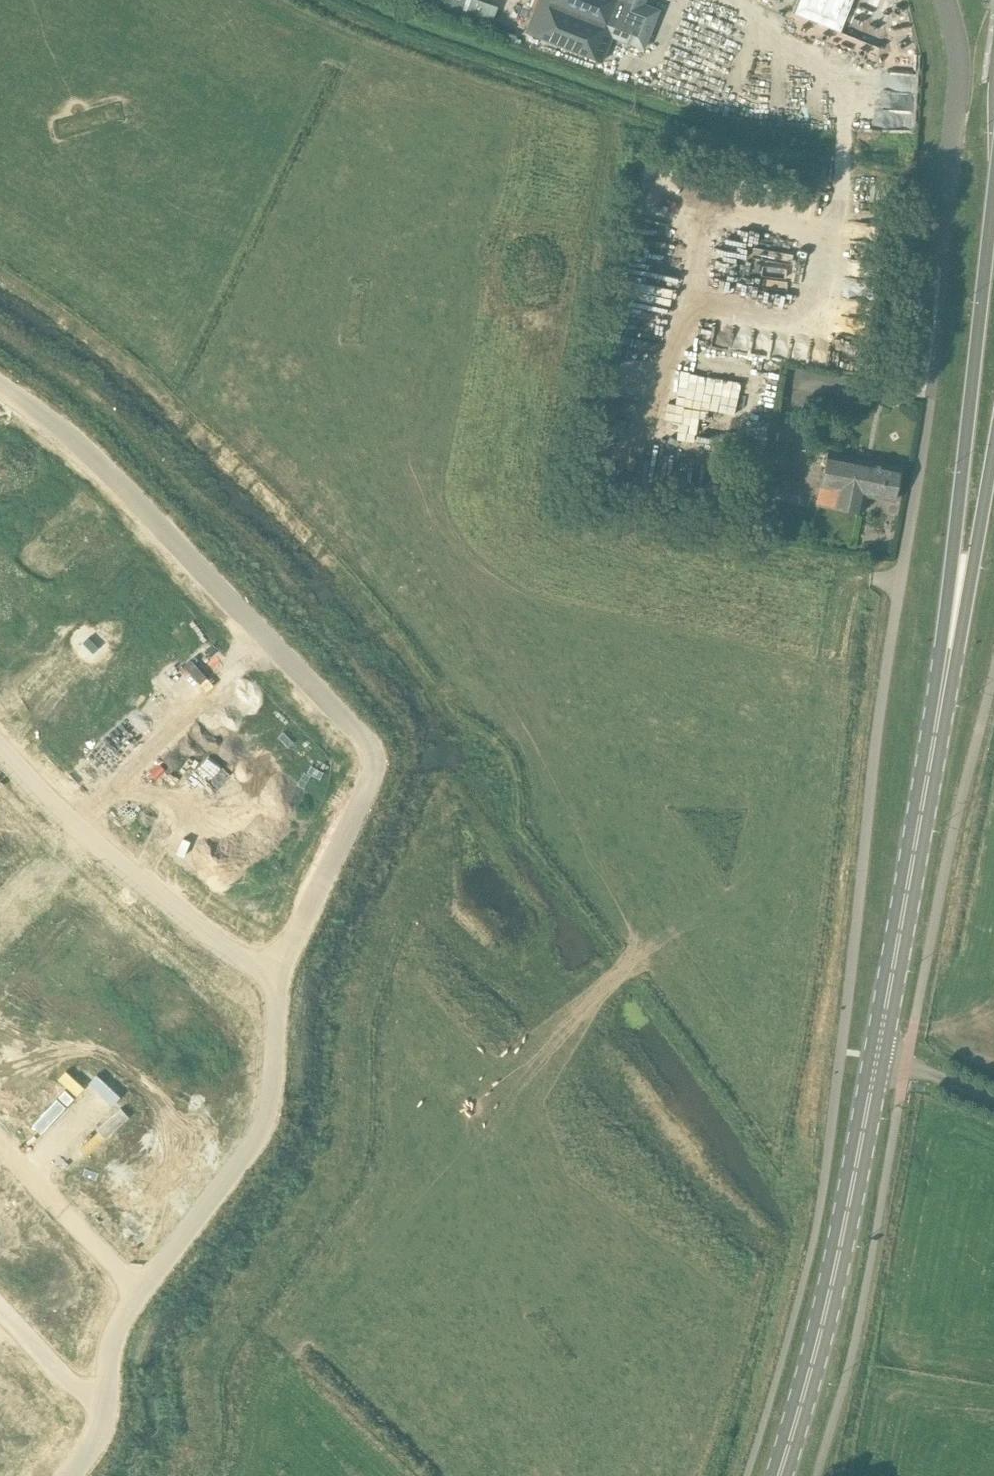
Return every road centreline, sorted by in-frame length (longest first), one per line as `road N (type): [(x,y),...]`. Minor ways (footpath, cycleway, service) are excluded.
road 1 (residential): [(0,384),(96,451),(368,741),(373,766),(275,985)]
road 2 (primary): [(993,201),(949,650)]
road 3 (primary): [(779,1475),(831,1293),(877,1056)]
road 4 (primary): [(877,1056),(949,650)]
road 5 (residential): [(0,742),(78,821),(275,985)]
road 6 (unclassified): [(929,360),(959,90),(947,0)]
road 7 (residential): [(275,985),(268,1119),(138,1293)]
road 8 (primary): [(949,650),(993,449)]
road 9 (residential): [(138,1293),(0,1147)]
road 10 (residential): [(104,1408),(0,1302)]
road 11 (residential): [(138,1293),(109,1332),(104,1408)]
road 12 (unclassified): [(993,1101),(877,1056)]

